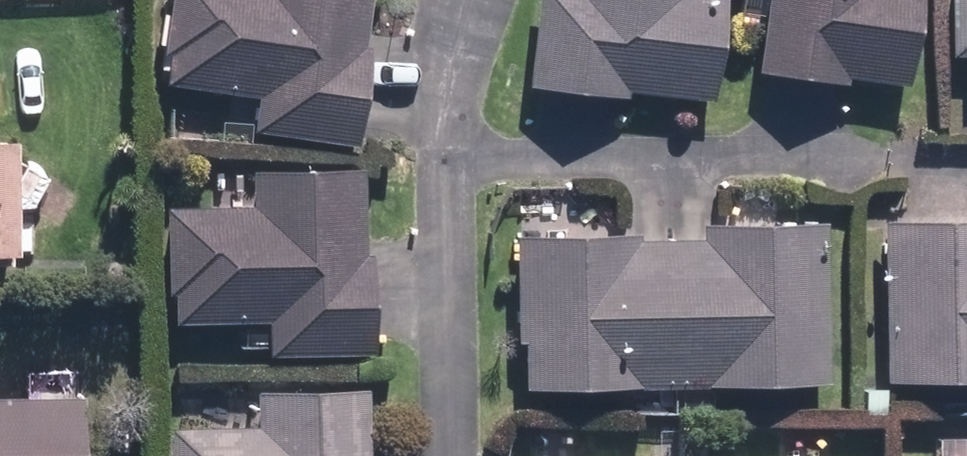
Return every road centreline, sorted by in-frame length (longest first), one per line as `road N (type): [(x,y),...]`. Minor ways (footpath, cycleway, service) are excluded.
road 1 (residential): [(477,0),(468,455)]

